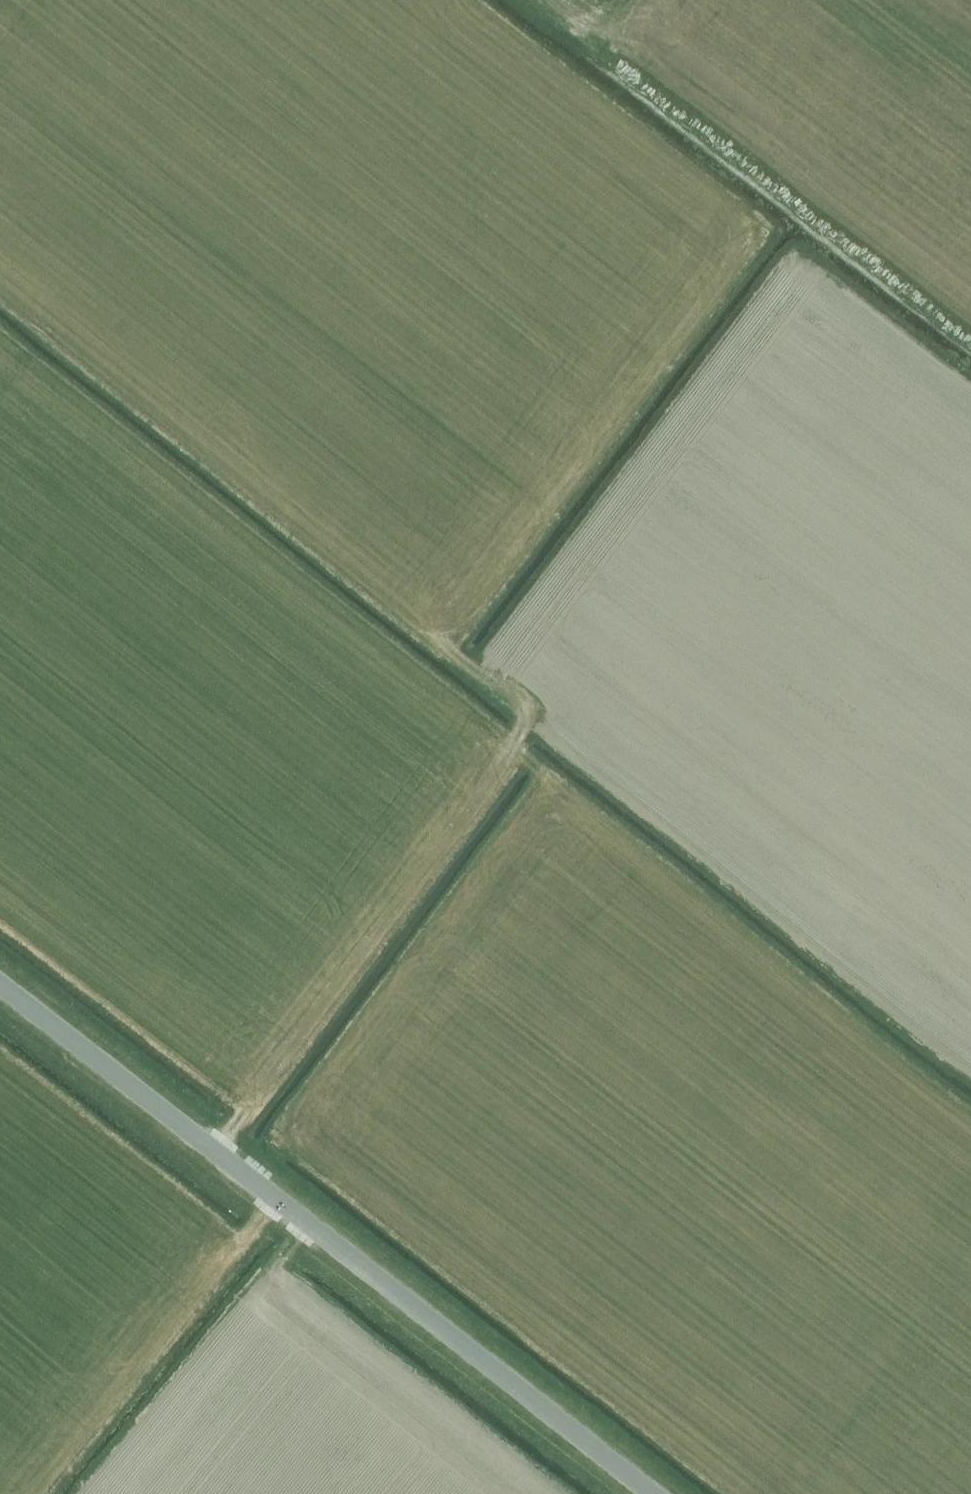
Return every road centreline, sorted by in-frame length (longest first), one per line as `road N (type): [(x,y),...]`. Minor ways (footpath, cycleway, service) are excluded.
road 1 (tertiary): [(0,987),(647,1493)]

